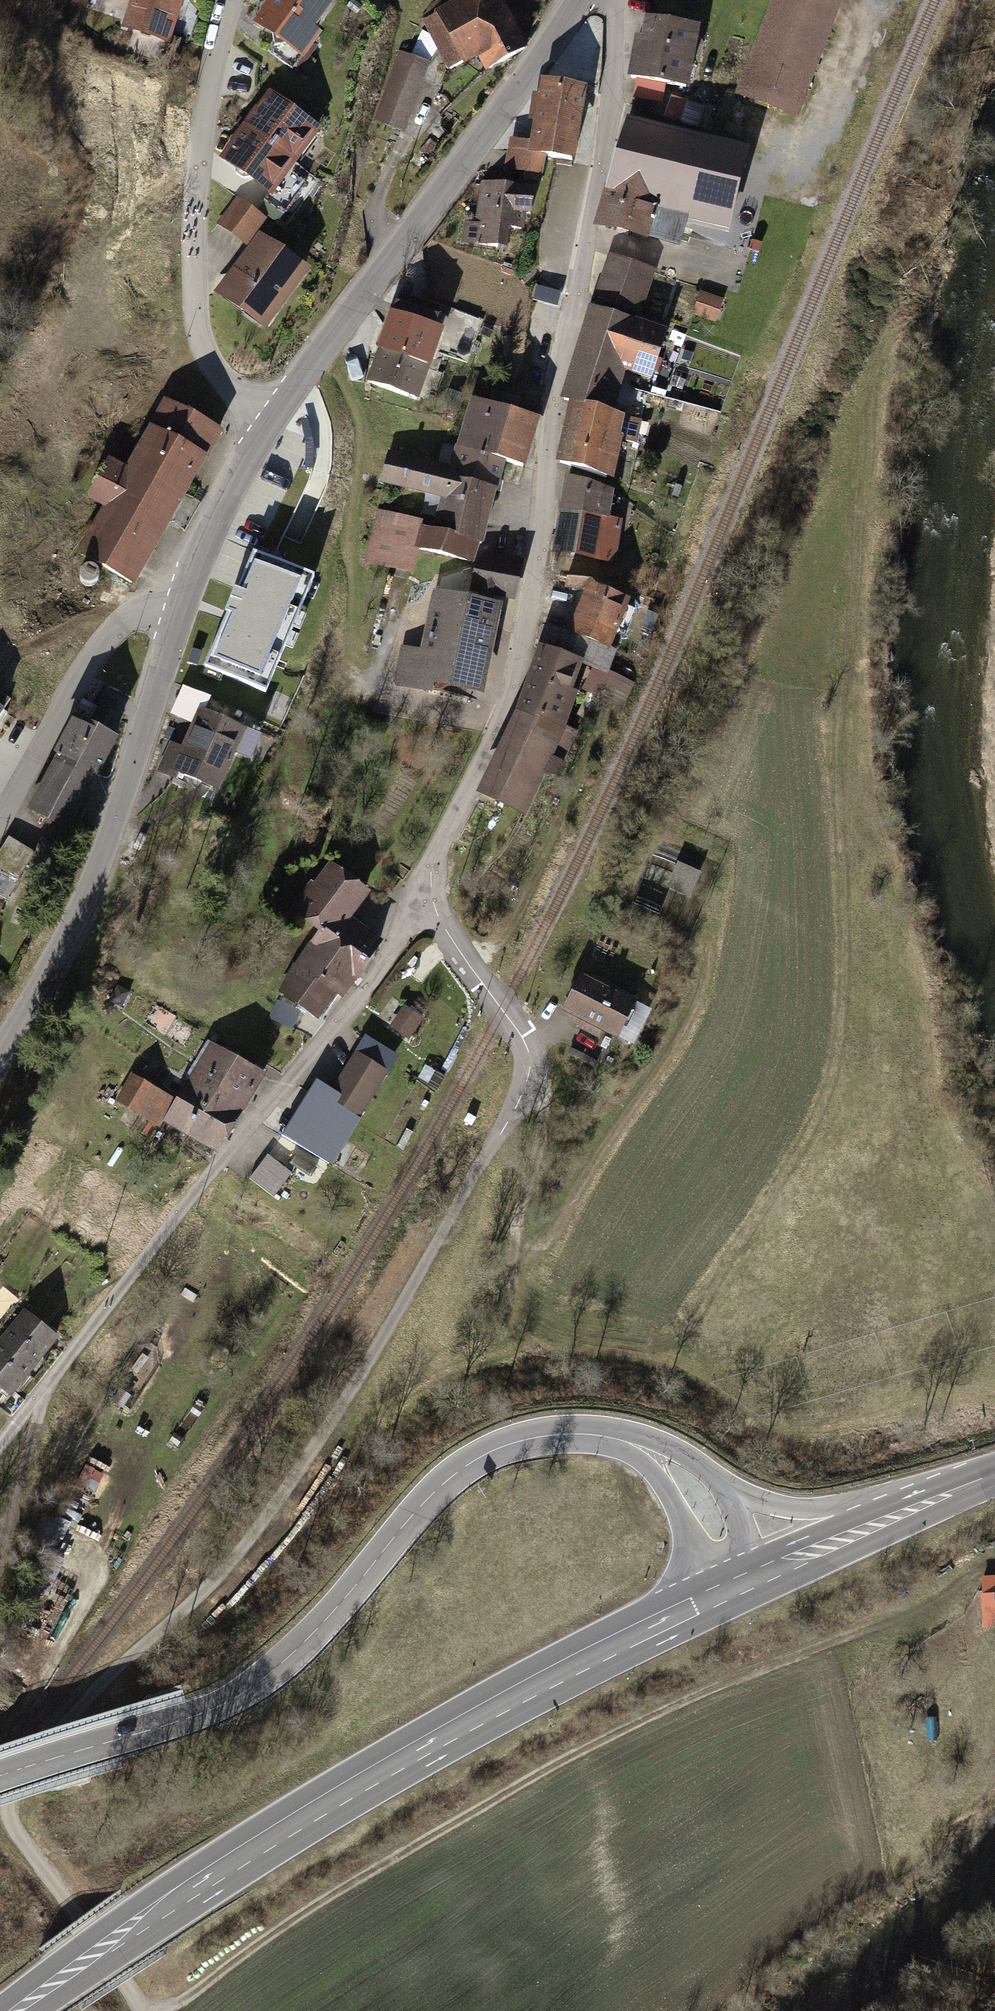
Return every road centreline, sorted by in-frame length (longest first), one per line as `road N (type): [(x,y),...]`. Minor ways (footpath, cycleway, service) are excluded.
road 1 (track): [(139,2010),(13,1831),(6,1804),(106,1677),(248,1550),(352,1394),(529,1089),(532,1054)]
road 2 (residential): [(424,908),(524,641),(614,79),(617,0)]
road 3 (track): [(172,2010),(348,1882),(636,1716),(978,1570)]
road 4 (primary): [(747,1581),(548,1682),(273,1841),(15,2010)]
road 5 (tertiary): [(694,1485),(681,1467),(627,1443),(576,1432),(508,1443),(464,1465),(296,1656),(227,1705),(123,1739)]
road 6 (residential): [(0,1449),(424,908)]
road 7 (tertiary): [(272,419),(575,0)]
road 8 (tertiary): [(0,1052),(62,955),(115,842),(185,608)]
road 9 (residential): [(232,0),(214,69),(193,252),(198,337),(234,395),(272,419)]
road 10 (residential): [(0,829),(90,667),(136,614),(185,608)]
road 11 (tertiary): [(185,608),(235,477),(272,419)]
road 12 (tertiary): [(886,1520),(783,1510),(694,1485)]
road 13 (residential): [(532,1054),(424,908)]
road 14 (primary): [(886,1520),(747,1581)]
road 15 (tertiary): [(0,1780),(123,1739)]

